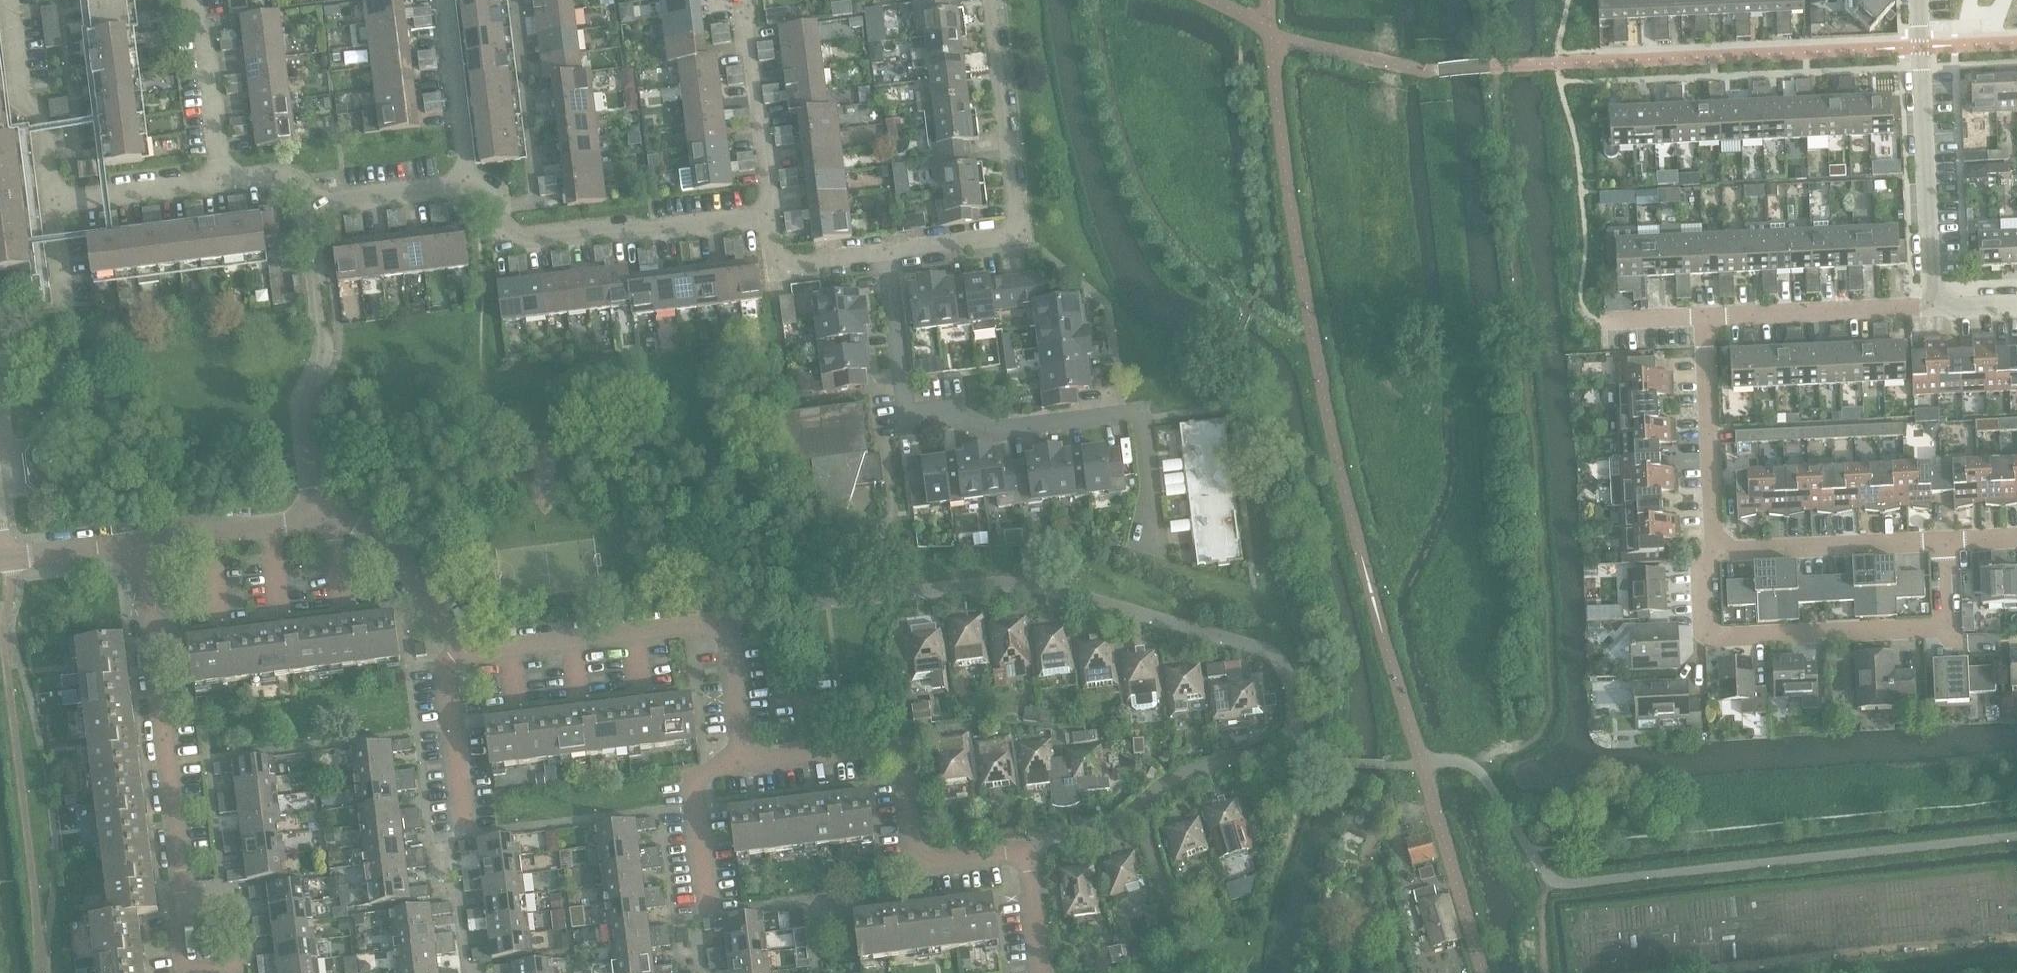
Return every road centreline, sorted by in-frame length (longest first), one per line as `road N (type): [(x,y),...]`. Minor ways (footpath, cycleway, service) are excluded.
road 1 (residential): [(1158,540),(1142,414),(994,431),(957,415),(907,421),(885,252)]
road 2 (residential): [(744,764),(891,746),(905,755),(922,863),(1028,851),(1042,972)]
road 3 (residential): [(189,972),(184,868),(140,542)]
road 4 (residential): [(1946,542),(1946,629),(1707,638),(1705,568),(1713,552)]
road 5 (residential): [(465,645),(487,651),(726,624),(744,764)]
road 6 (residential): [(885,252),(1016,236),(988,0)]
road 7 (residential): [(468,186),(479,185),(501,206),(504,240),(771,218)]
road 8 (residential): [(1918,0),(1935,308)]
road 9 (residential): [(1713,552),(1704,317)]
road 10 (residential): [(1713,552),(1946,542)]
road 11 (residential): [(1704,317),(1935,308)]
road 12 (residential): [(771,218),(748,25),(752,0)]
road 13 (residential): [(52,203),(41,115),(21,99),(9,0)]
road 14 (residential): [(317,521),(355,525),(392,548),(465,645)]
road 15 (residential): [(469,829),(448,665),(465,645)]
road 16 (residential): [(468,186),(445,0)]
road 17 (residential): [(222,181),(204,33),(192,0)]
road 18 (residential): [(709,912),(694,785),(744,764)]
road 19 (residential): [(140,542),(317,521)]
road 20 (residential): [(317,521),(300,403),(323,354)]
road 21 (residential): [(52,203),(222,181)]
road 22 (residential): [(323,354),(304,186)]
road 23 (residential): [(304,186),(334,201),(468,186)]
road 24 (residential): [(771,218),(777,271),(885,252)]
road 25 (residential): [(5,557),(140,542)]

